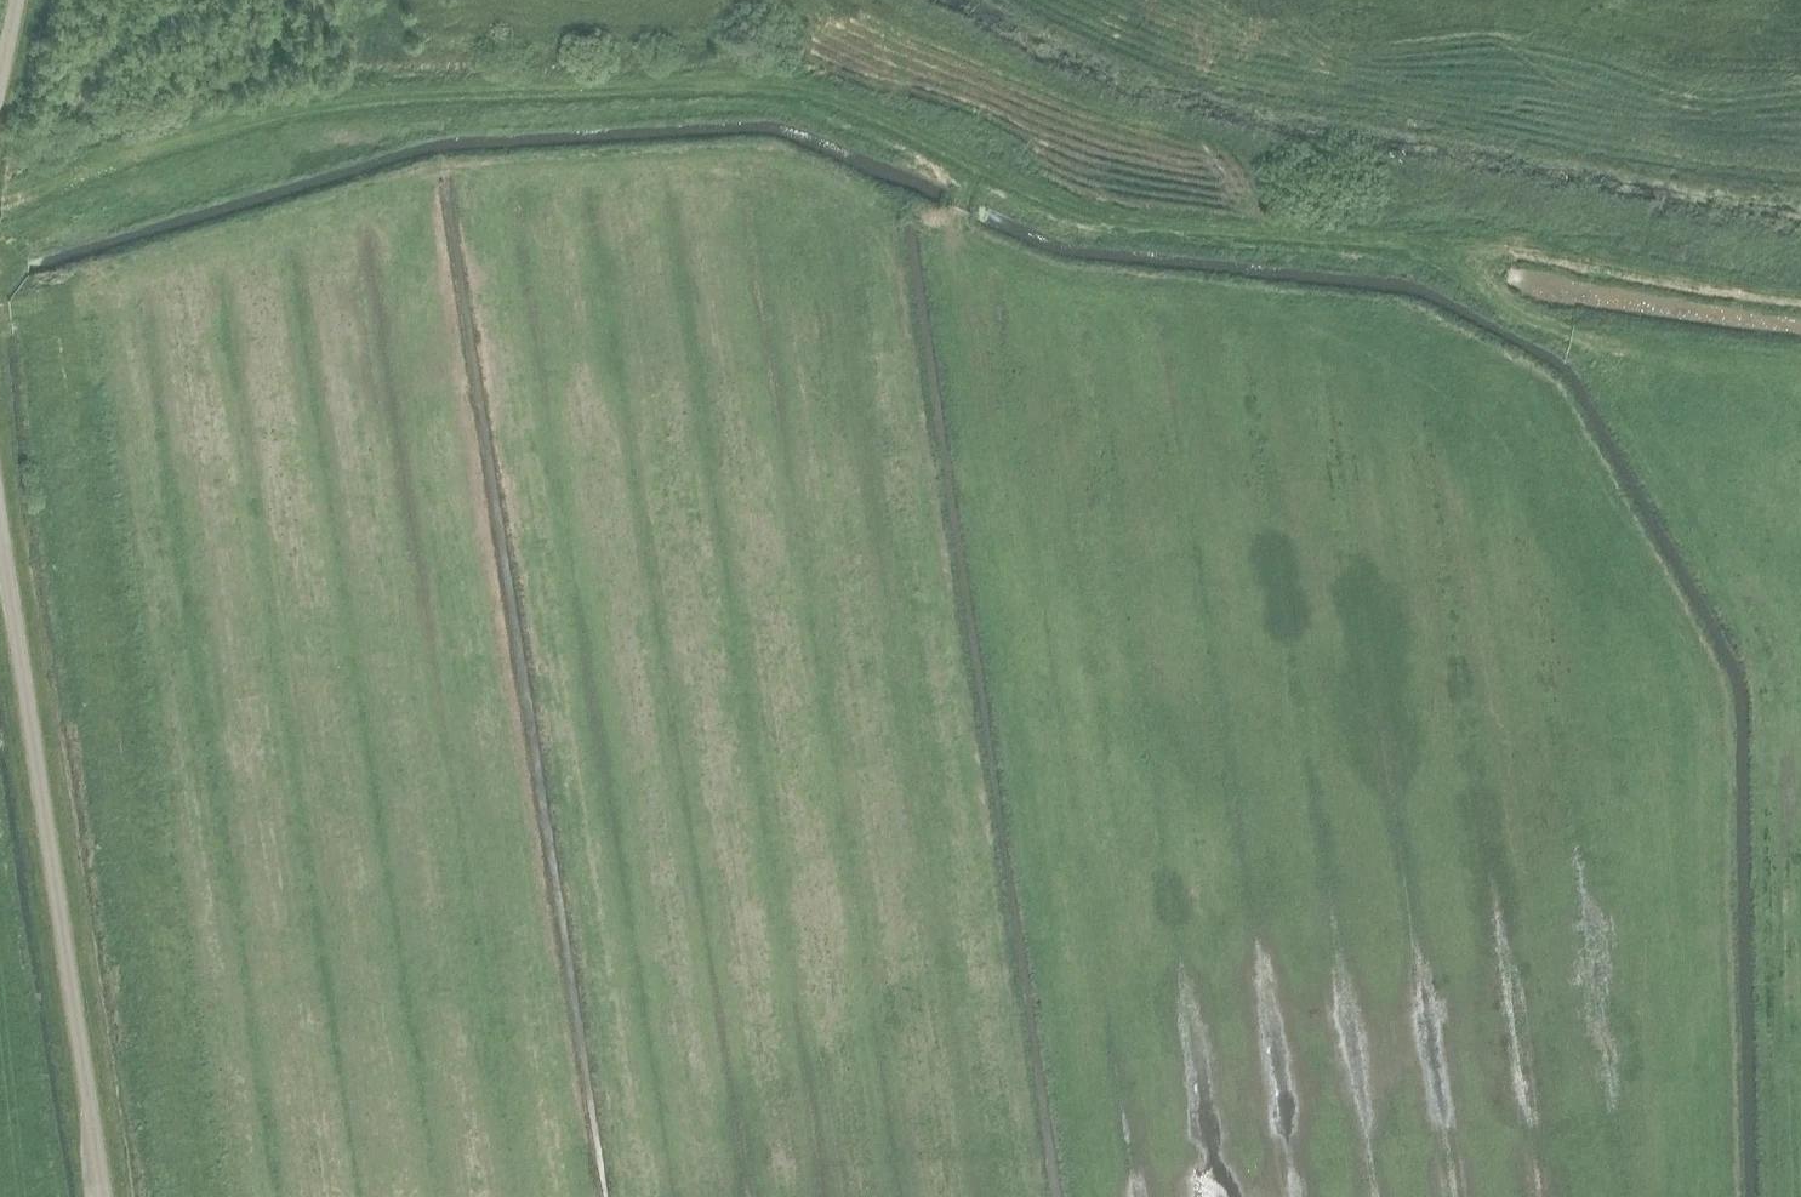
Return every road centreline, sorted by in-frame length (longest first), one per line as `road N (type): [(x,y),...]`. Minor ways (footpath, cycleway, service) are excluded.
road 1 (unclassified): [(110,1196),(0,439)]

